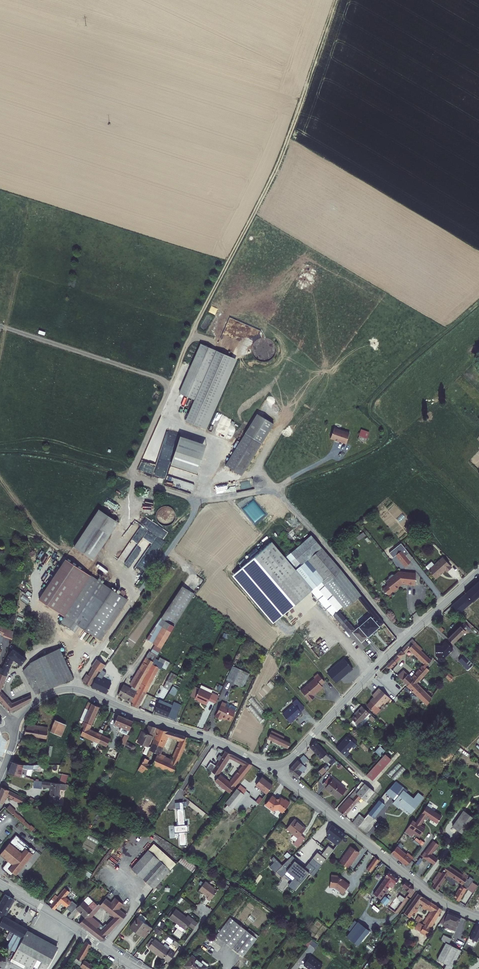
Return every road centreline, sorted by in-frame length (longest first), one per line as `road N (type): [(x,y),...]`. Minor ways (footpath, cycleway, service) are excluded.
road 1 (track): [(302,102),(264,198),(191,335),(137,479)]
road 2 (track): [(204,501),(278,489),(381,445),(385,436),(369,413),(373,401),(478,304)]
road 3 (tertiary): [(19,724),(45,695),(78,690),(277,765)]
road 4 (tertiary): [(277,765),(478,572)]
road 5 (residential): [(478,917),(427,891),(277,765)]
road 6 (track): [(204,501),(73,689)]
road 7 (track): [(278,489),(404,640)]
road 8 (track): [(0,325),(171,383)]
road 9 (tertiary): [(0,884),(136,968)]
road 10 (track): [(137,479),(61,457),(0,453)]

